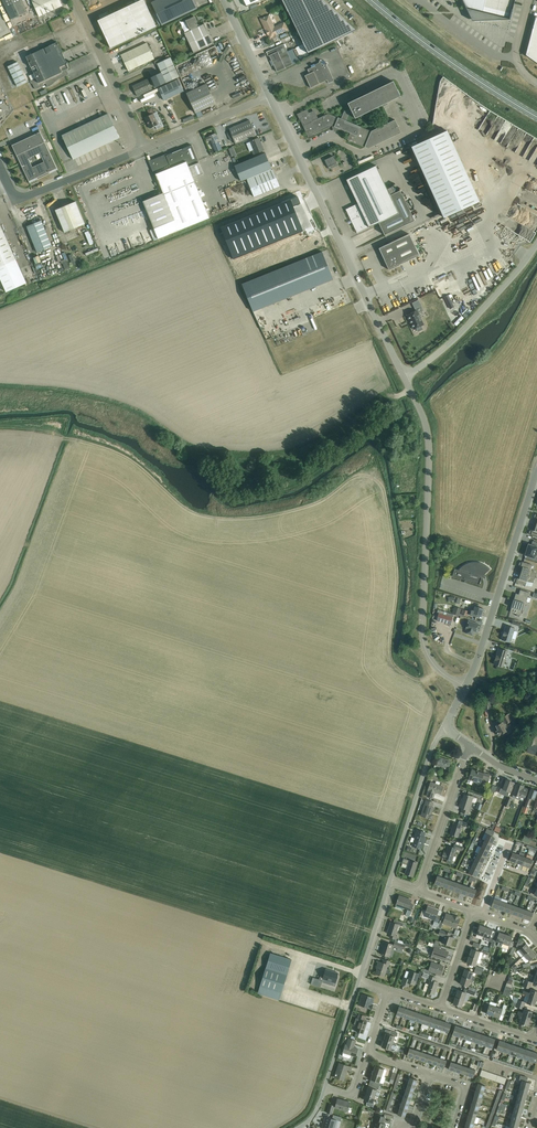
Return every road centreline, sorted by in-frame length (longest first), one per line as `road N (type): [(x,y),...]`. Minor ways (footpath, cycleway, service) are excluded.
road 1 (residential): [(466,686),(427,649),(428,431),(403,376)]
road 2 (unclassified): [(403,376),(270,97)]
road 3 (unclassified): [(466,686),(536,474)]
road 4 (primary): [(536,117),(371,0)]
road 5 (unclassified): [(403,376),(457,336),(536,244)]
road 6 (unclassified): [(0,167),(12,194),(24,197),(145,148)]
road 7 (unclassified): [(145,148),(74,0)]
road 8 (unclassified): [(392,880),(445,727)]
road 9 (unclassified): [(420,891),(472,747)]
road 10 (unclassified): [(145,148),(270,97)]

